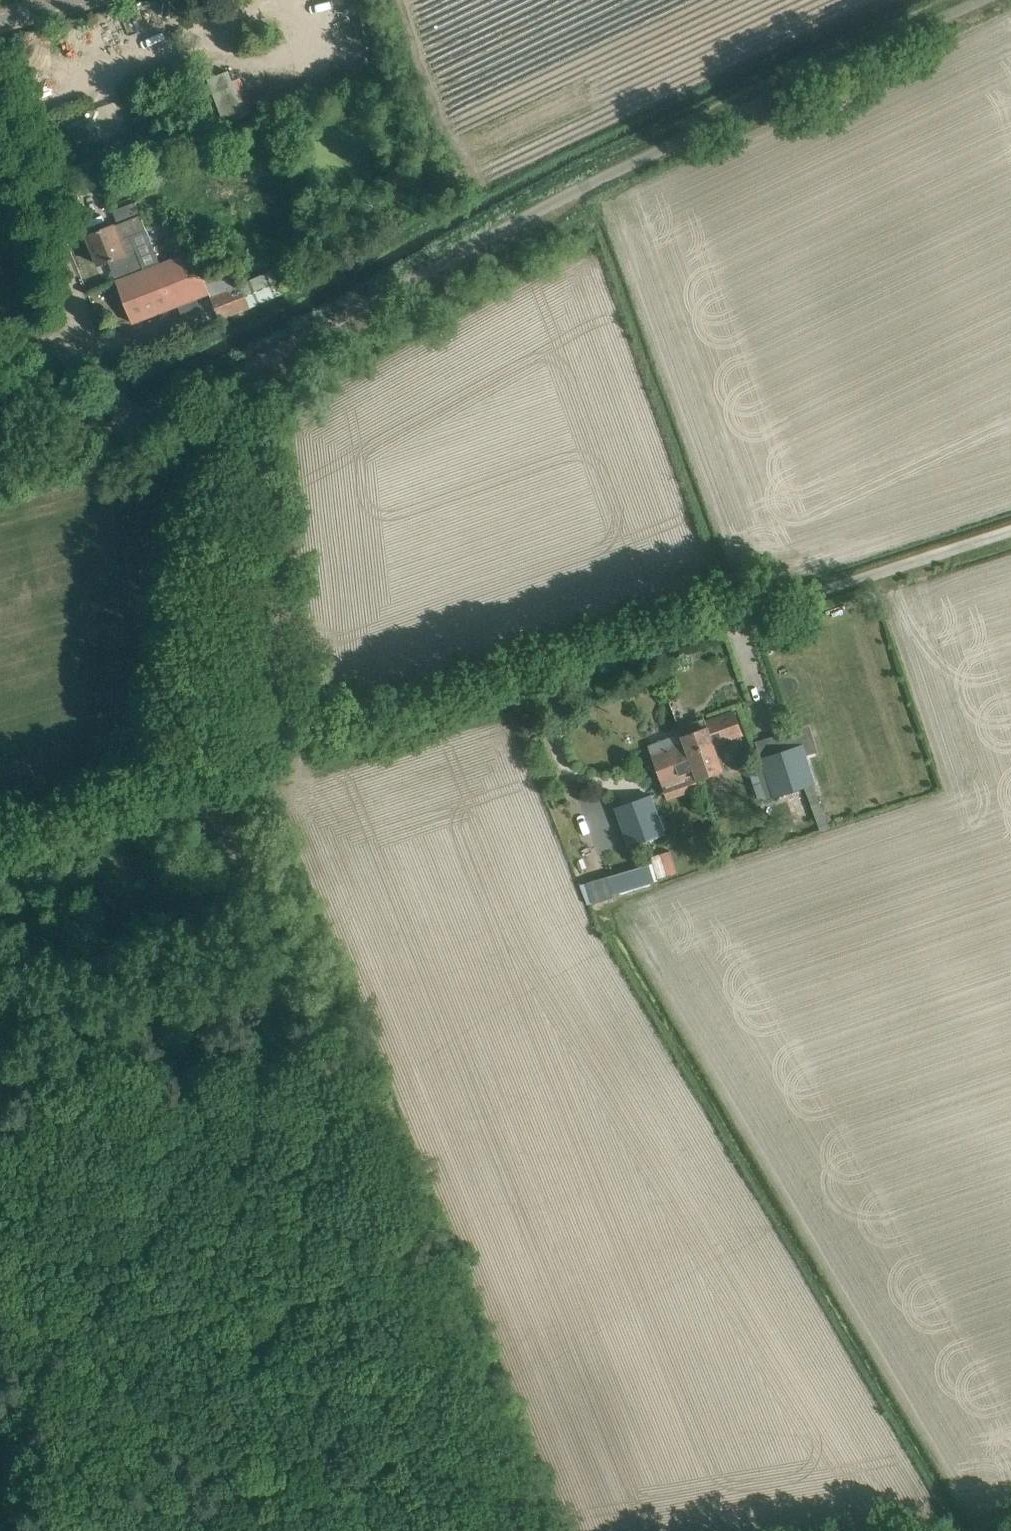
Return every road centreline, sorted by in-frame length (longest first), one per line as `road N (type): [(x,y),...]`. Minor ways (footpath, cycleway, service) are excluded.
road 1 (residential): [(177,407),(584,187),(984,0)]
road 2 (unclassified): [(1010,532),(485,702)]
road 3 (residential): [(0,161),(68,327)]

